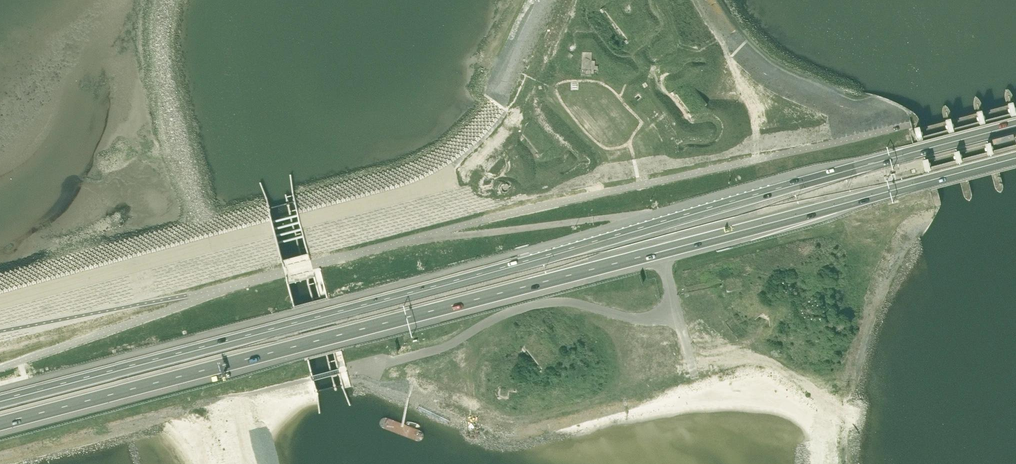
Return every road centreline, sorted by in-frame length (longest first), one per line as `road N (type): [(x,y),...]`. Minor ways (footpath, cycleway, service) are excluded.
road 1 (motorway): [(584,244),(0,400)]
road 2 (motorway): [(0,423),(574,274)]
road 3 (motorway): [(1015,126),(757,195)]
road 4 (motorway): [(767,224),(1015,157)]
road 5 (motorway): [(574,274),(767,224)]
road 6 (motorway): [(757,195),(584,244)]

